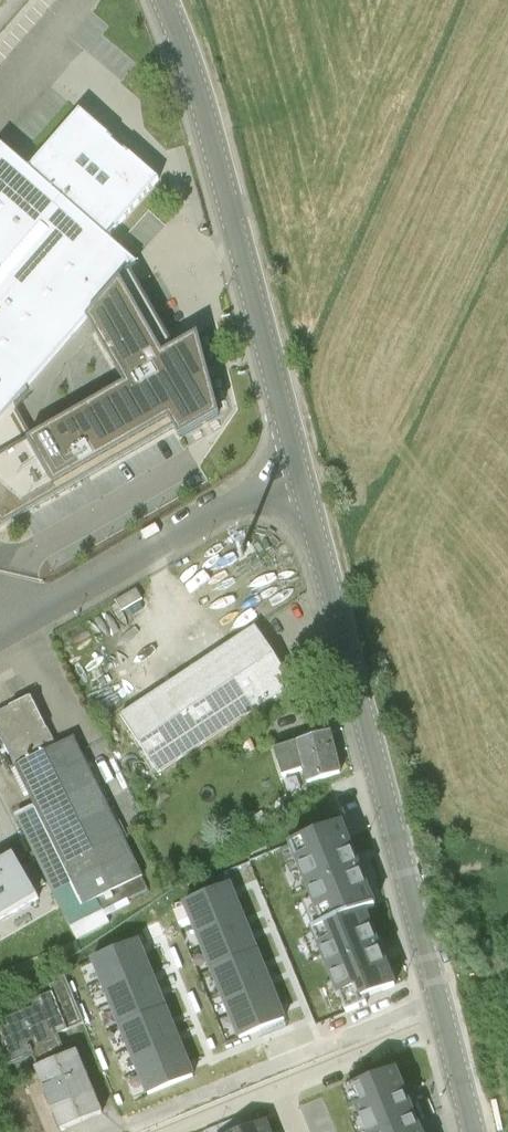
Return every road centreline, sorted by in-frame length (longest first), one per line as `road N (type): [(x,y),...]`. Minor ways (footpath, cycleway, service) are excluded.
road 1 (tertiary): [(167,0),(203,89),(445,1018)]
road 2 (residential): [(175,1131),(445,1018)]

